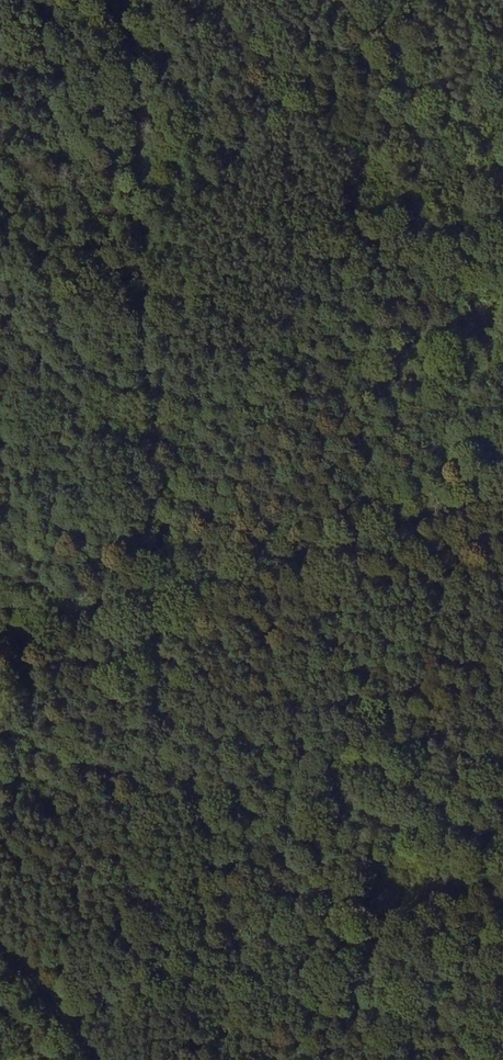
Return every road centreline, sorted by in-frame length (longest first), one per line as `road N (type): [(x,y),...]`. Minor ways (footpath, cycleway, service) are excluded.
road 1 (track): [(134,0),(173,585)]
road 2 (track): [(502,506),(0,626)]
road 3 (track): [(0,944),(97,1059)]

